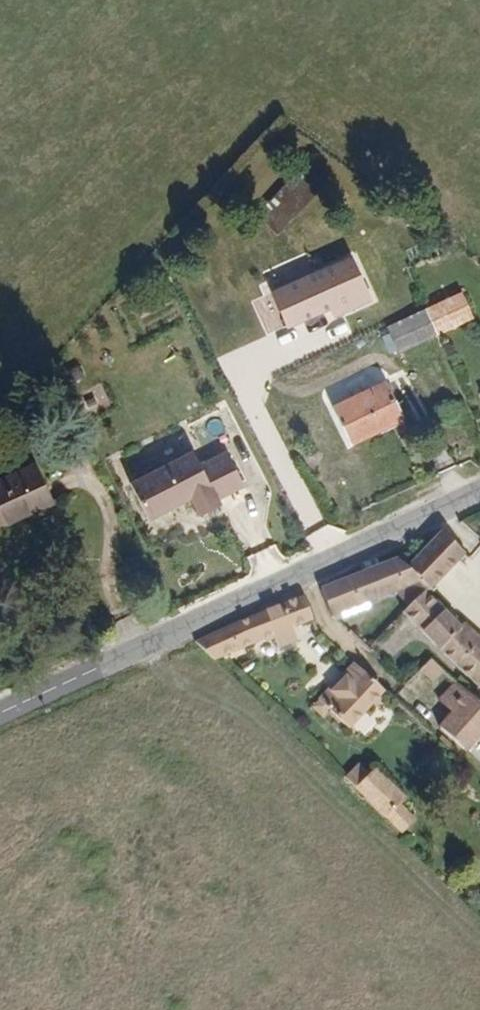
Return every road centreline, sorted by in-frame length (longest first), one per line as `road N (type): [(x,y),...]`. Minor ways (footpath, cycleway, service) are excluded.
road 1 (secondary): [(479,500),(0,711)]

